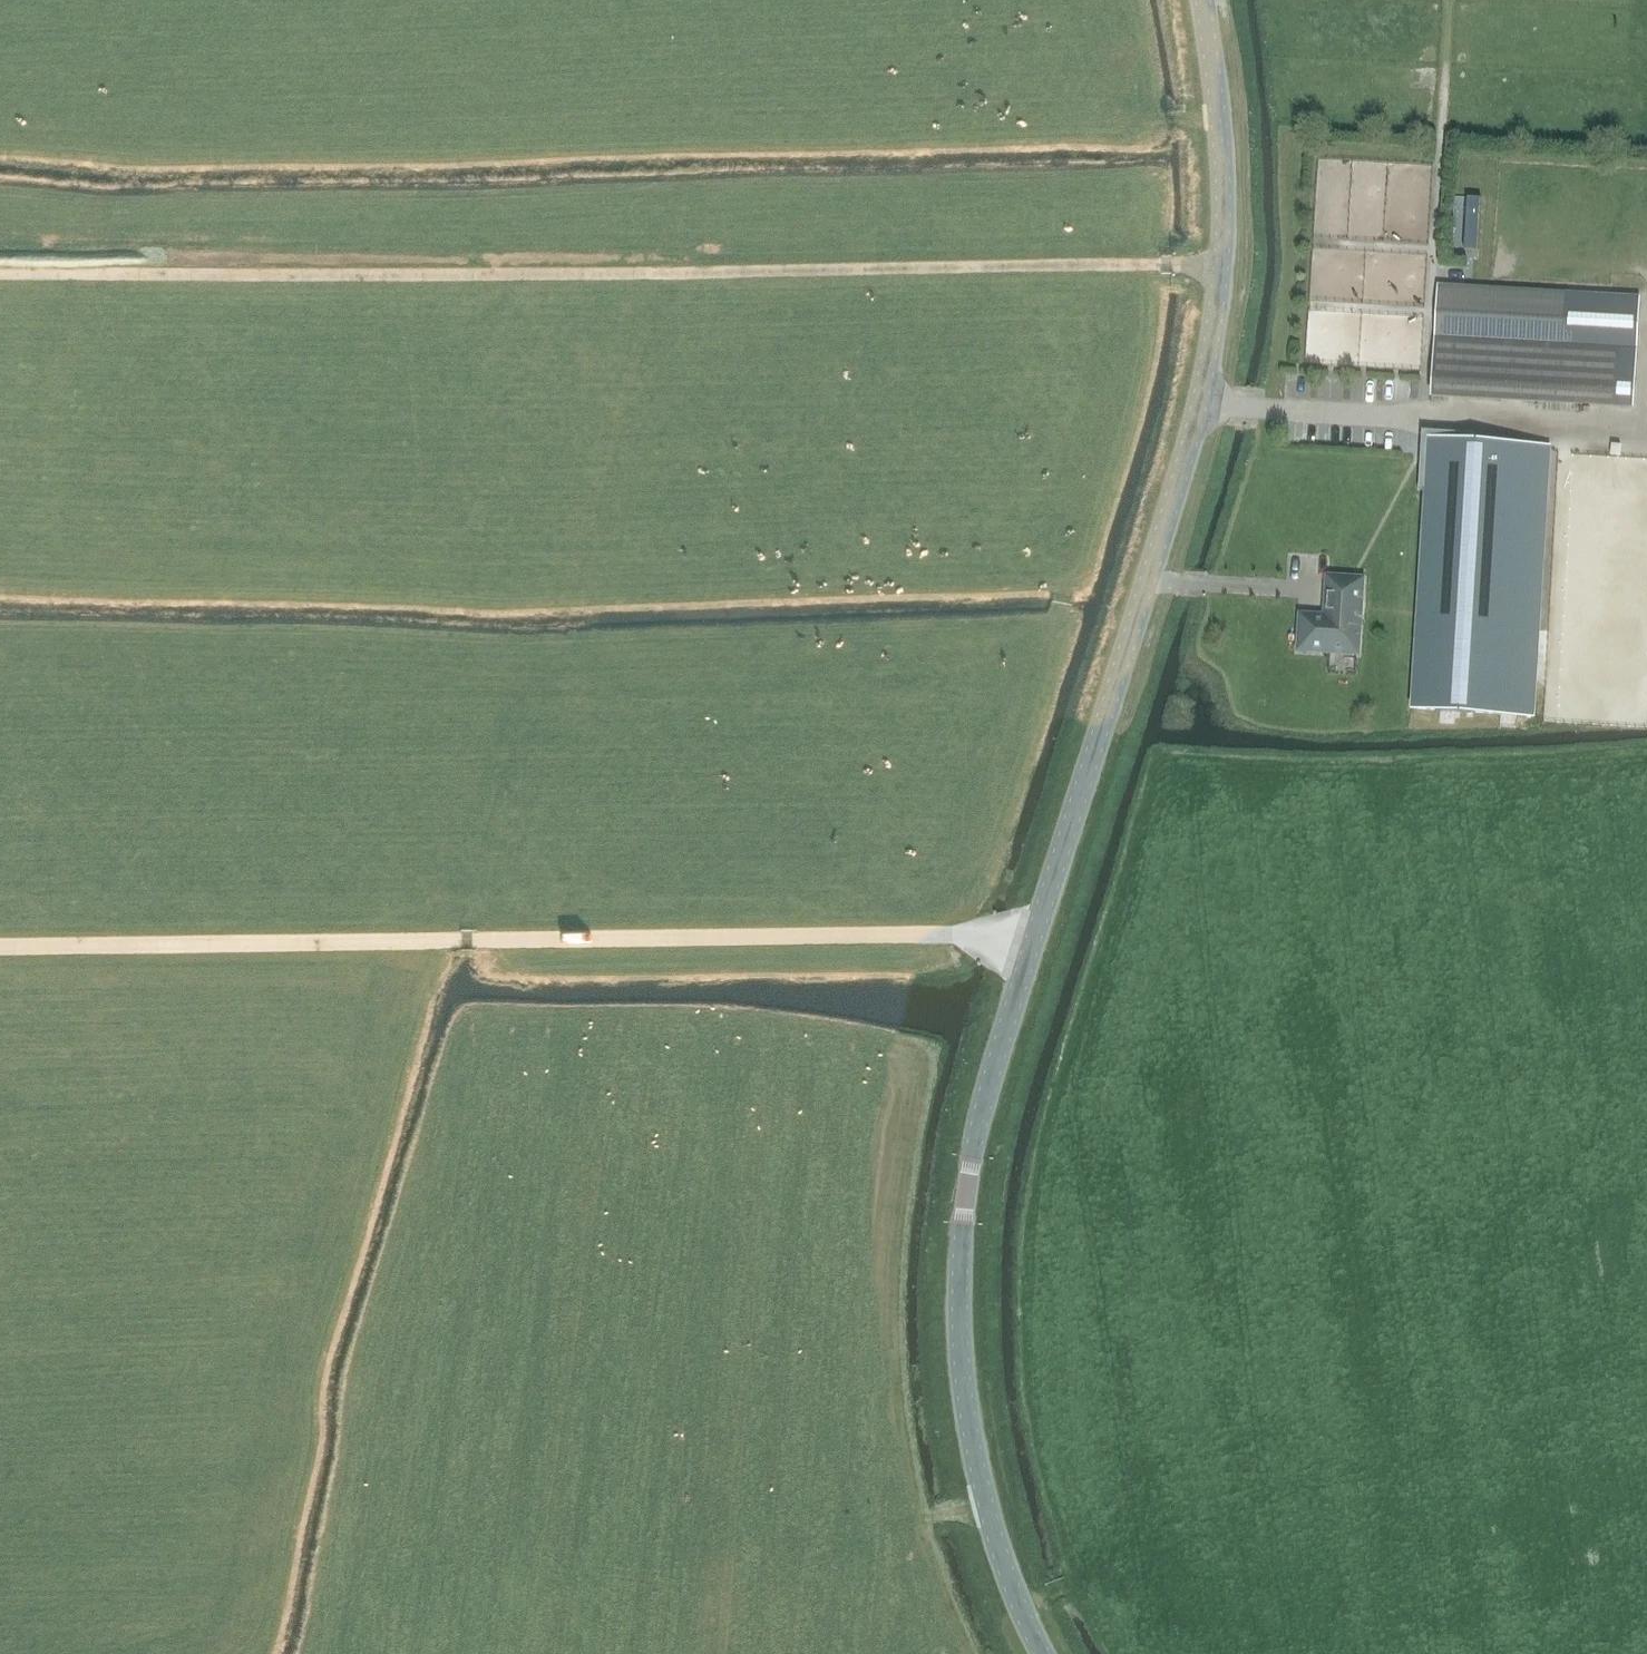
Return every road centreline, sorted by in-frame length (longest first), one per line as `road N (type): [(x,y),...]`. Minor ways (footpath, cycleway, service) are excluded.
road 1 (tertiary): [(1042,1653),(996,1539),(972,1443),(960,1342),(963,1224),(990,1080),(1208,368),(1224,209),(1203,0)]

